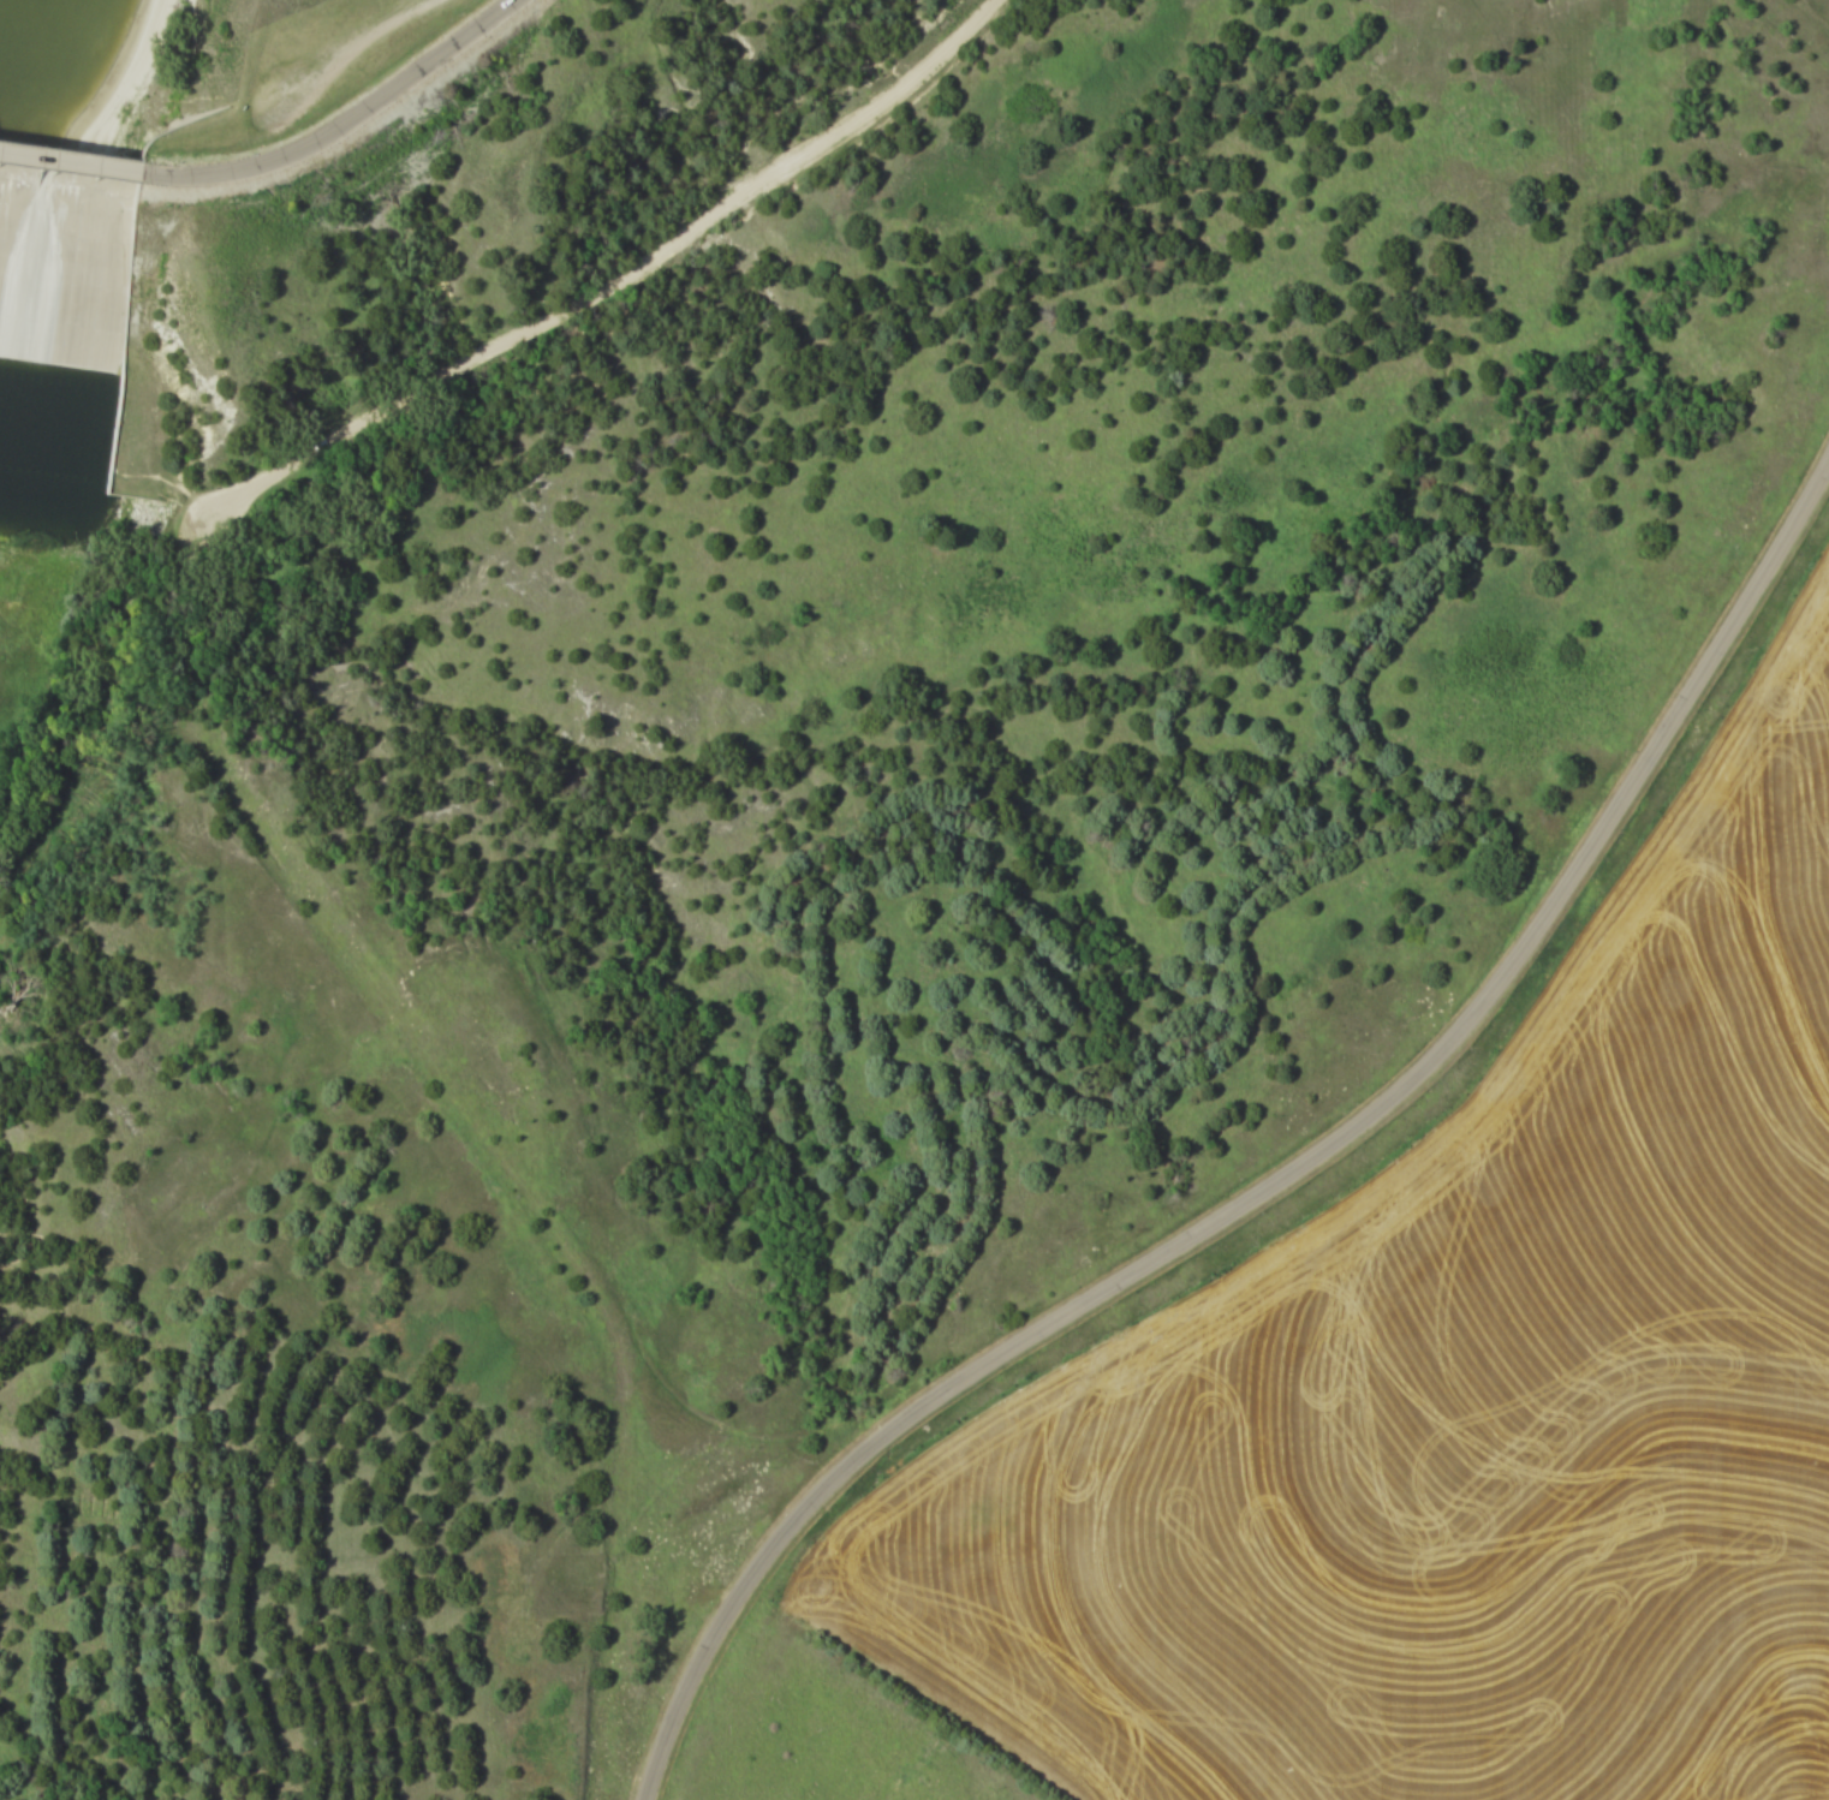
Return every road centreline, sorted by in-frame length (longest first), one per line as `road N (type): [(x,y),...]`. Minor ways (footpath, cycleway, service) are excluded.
road 1 (tertiary): [(645,1799),(673,1715),(714,1635),(764,1557),(852,1462),(934,1400),(1294,1175),(1393,1103),(1485,1007),(1828,464)]
road 2 (residential): [(999,0),(898,96),(572,315),(327,445),(203,530)]
road 3 (tertiary): [(498,0),(348,113),(258,155),(197,166),(0,144)]

